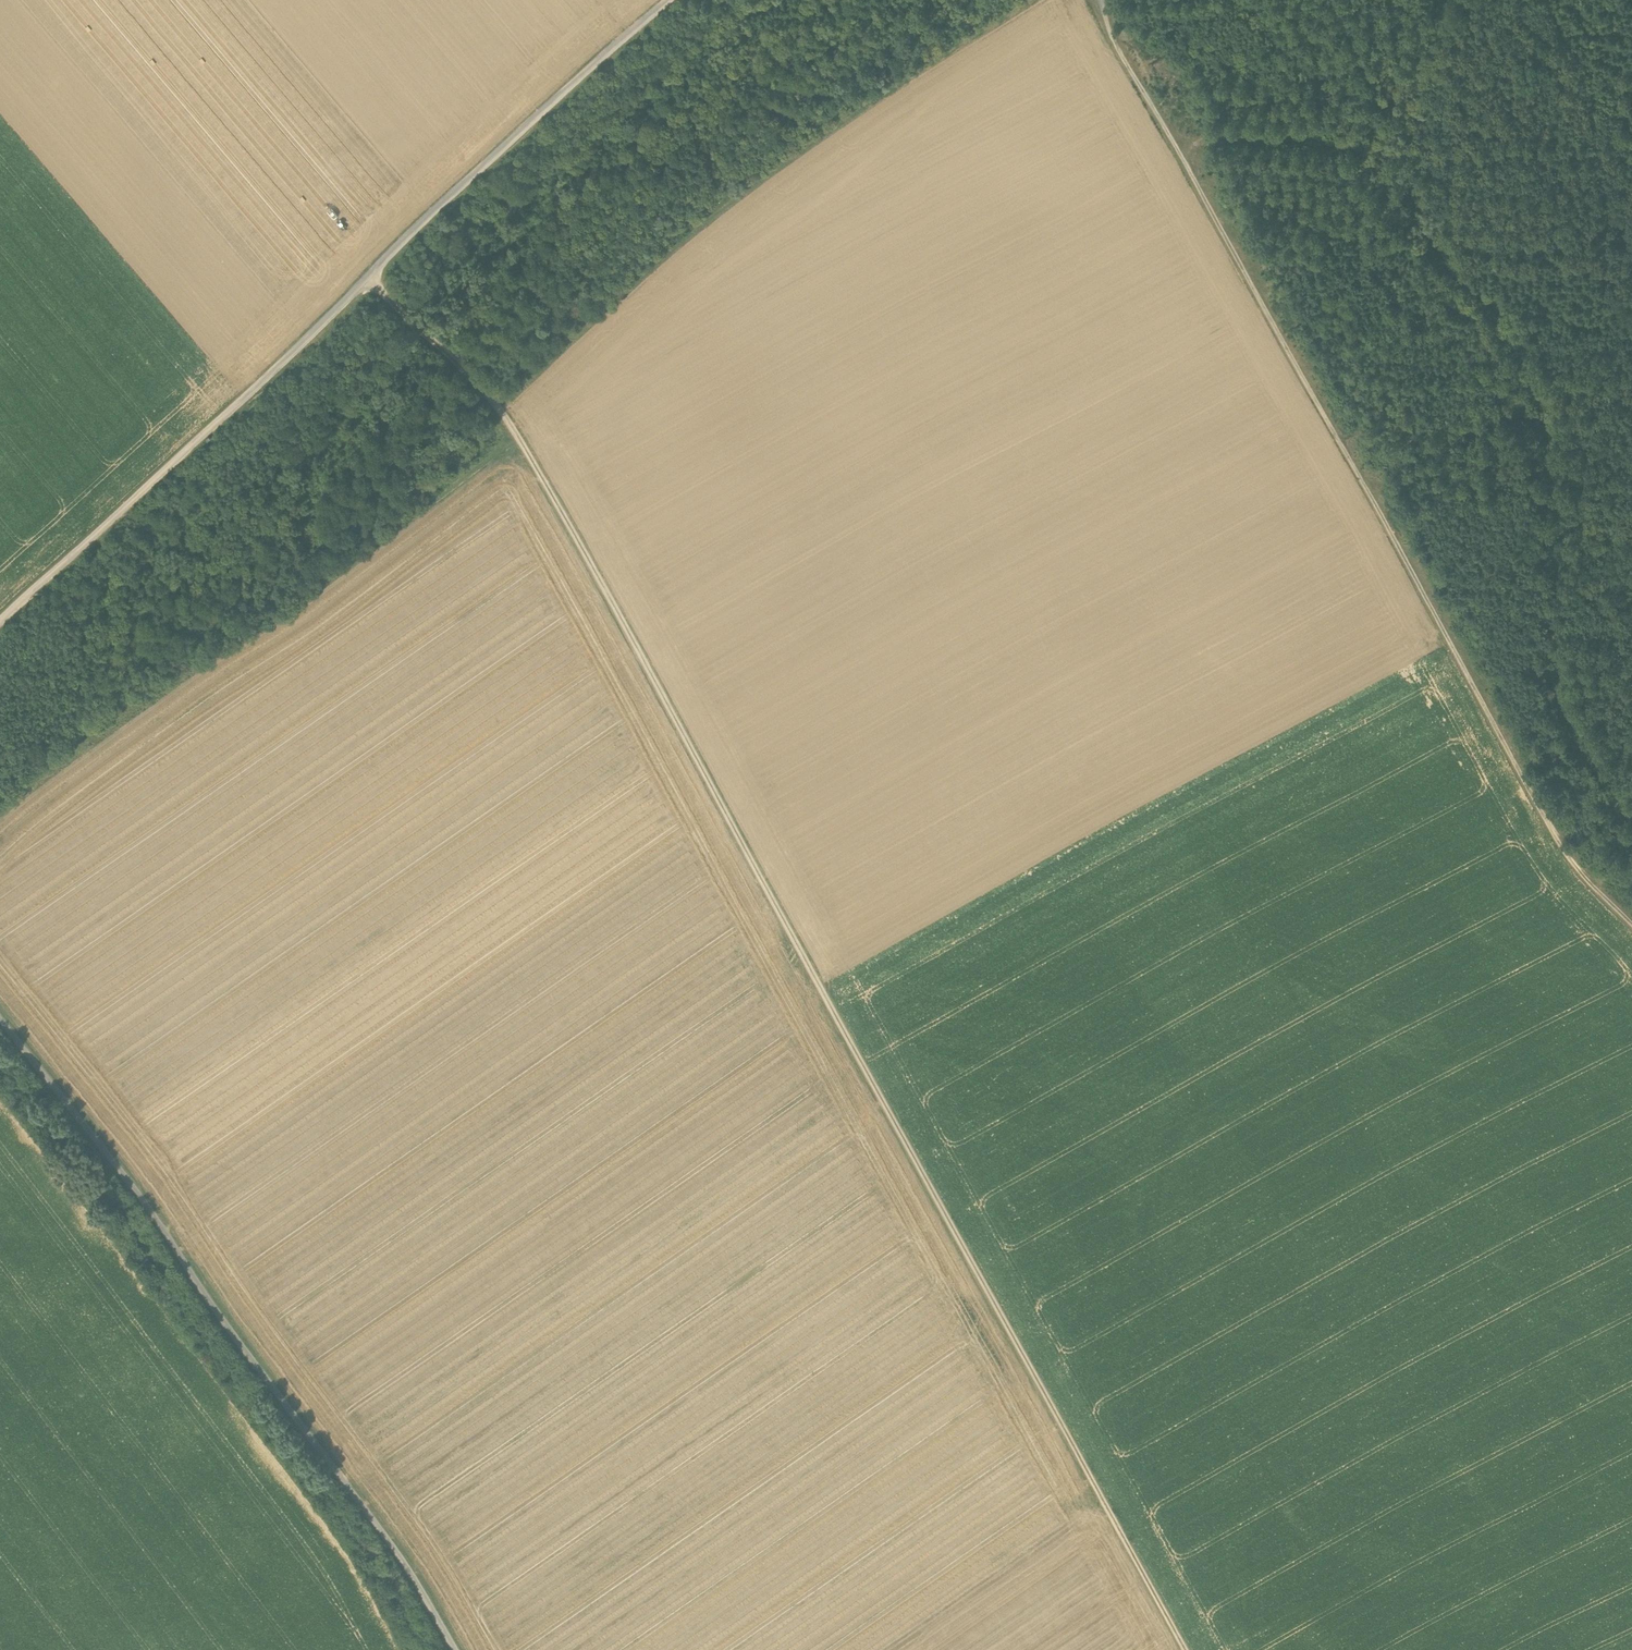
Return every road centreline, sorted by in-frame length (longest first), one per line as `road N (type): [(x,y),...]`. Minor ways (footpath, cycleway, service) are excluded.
road 1 (track): [(1184,1649),(501,414)]
road 2 (track): [(1109,0),(1565,837),(1595,874)]
road 3 (track): [(664,0),(0,629)]
road 4 (track): [(0,1018),(126,1178),(455,1649)]
road 5 (track): [(365,281),(501,414)]

